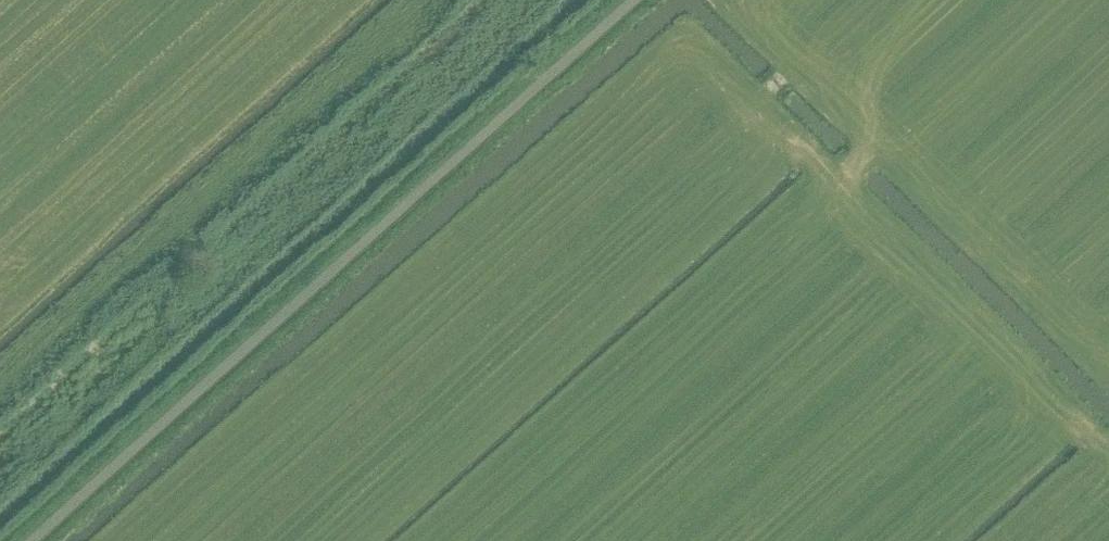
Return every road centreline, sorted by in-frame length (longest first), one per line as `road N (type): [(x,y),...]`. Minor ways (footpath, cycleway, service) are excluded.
road 1 (track): [(0,391),(439,0)]

